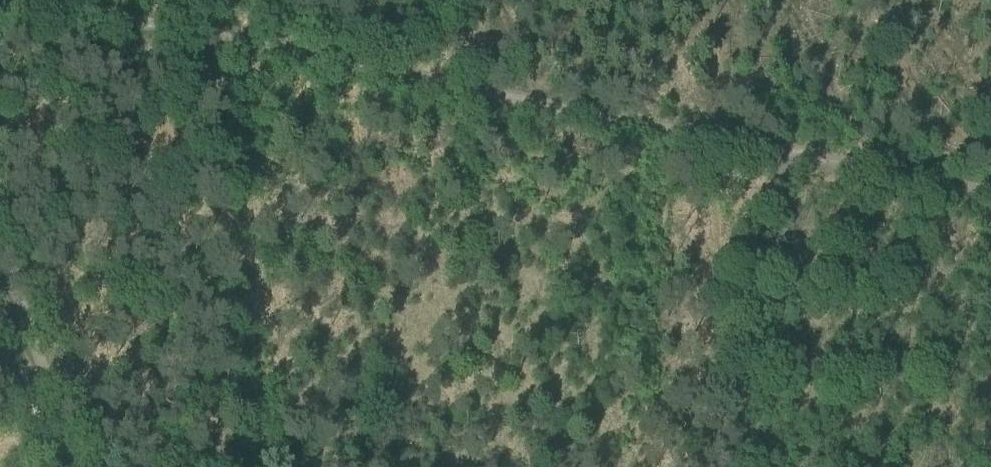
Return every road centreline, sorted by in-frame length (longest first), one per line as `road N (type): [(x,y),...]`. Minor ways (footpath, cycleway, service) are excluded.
road 1 (track): [(798,167),(260,59)]
road 2 (track): [(260,59),(0,12)]
road 3 (track): [(73,466),(0,274)]
road 4 (track): [(946,197),(798,167)]

